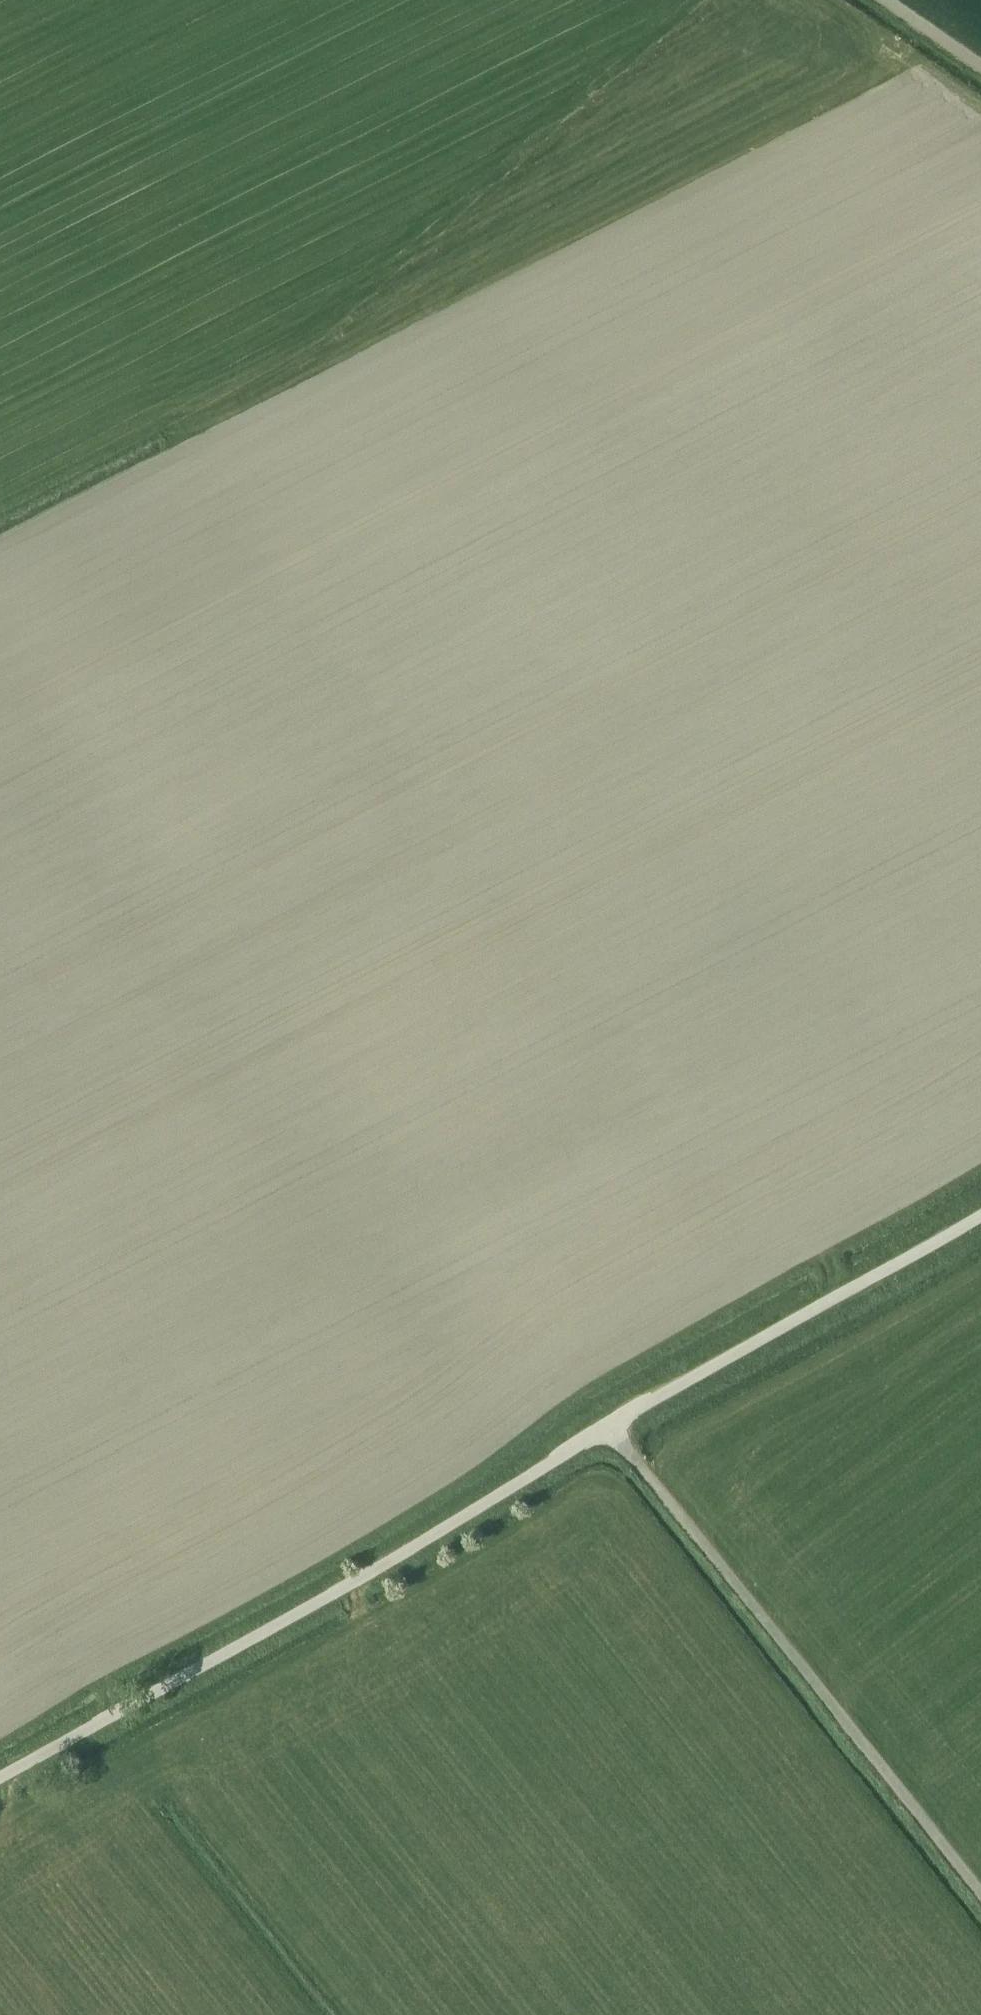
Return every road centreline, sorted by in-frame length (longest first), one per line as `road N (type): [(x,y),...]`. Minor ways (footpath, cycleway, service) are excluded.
road 1 (unclassified): [(0,1773),(616,1427),(980,1208)]

